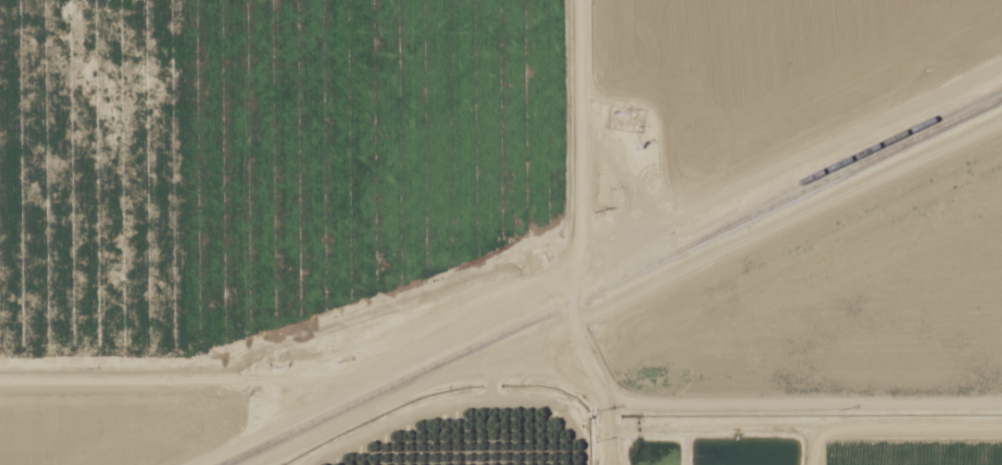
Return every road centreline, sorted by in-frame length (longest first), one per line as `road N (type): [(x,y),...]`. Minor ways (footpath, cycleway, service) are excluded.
road 1 (residential): [(346,385),(1001,77)]
road 2 (residential): [(606,464),(606,414),(569,305),(570,0)]
road 3 (residential): [(606,414),(1001,412)]
road 4 (residential): [(0,380),(346,385)]

